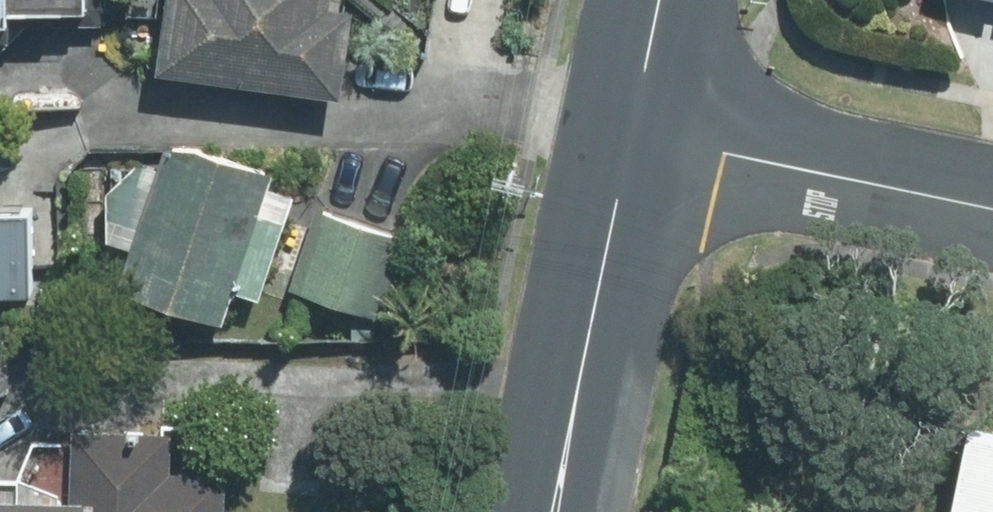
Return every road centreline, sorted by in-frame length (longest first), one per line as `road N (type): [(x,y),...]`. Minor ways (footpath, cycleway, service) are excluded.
road 1 (secondary): [(551,511),(627,135)]
road 2 (residential): [(992,208),(627,135)]
road 3 (secondary): [(627,135),(656,0)]

